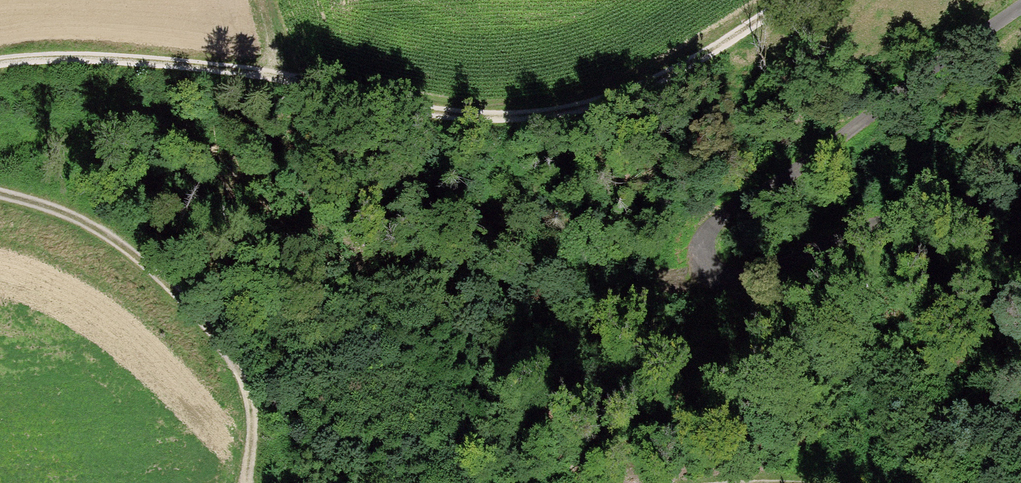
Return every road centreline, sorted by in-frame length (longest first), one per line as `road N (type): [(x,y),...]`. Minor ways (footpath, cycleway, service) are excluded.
road 1 (track): [(0,59),(181,37),(412,94),(541,109),(671,72),(780,0)]
road 2 (residential): [(1020,191),(885,219),(750,275),(716,272),(707,253),(712,233),(730,213),(1020,10)]
road 3 (track): [(0,197),(40,207),(146,270),(199,313),(240,373),(251,430),(245,482)]

